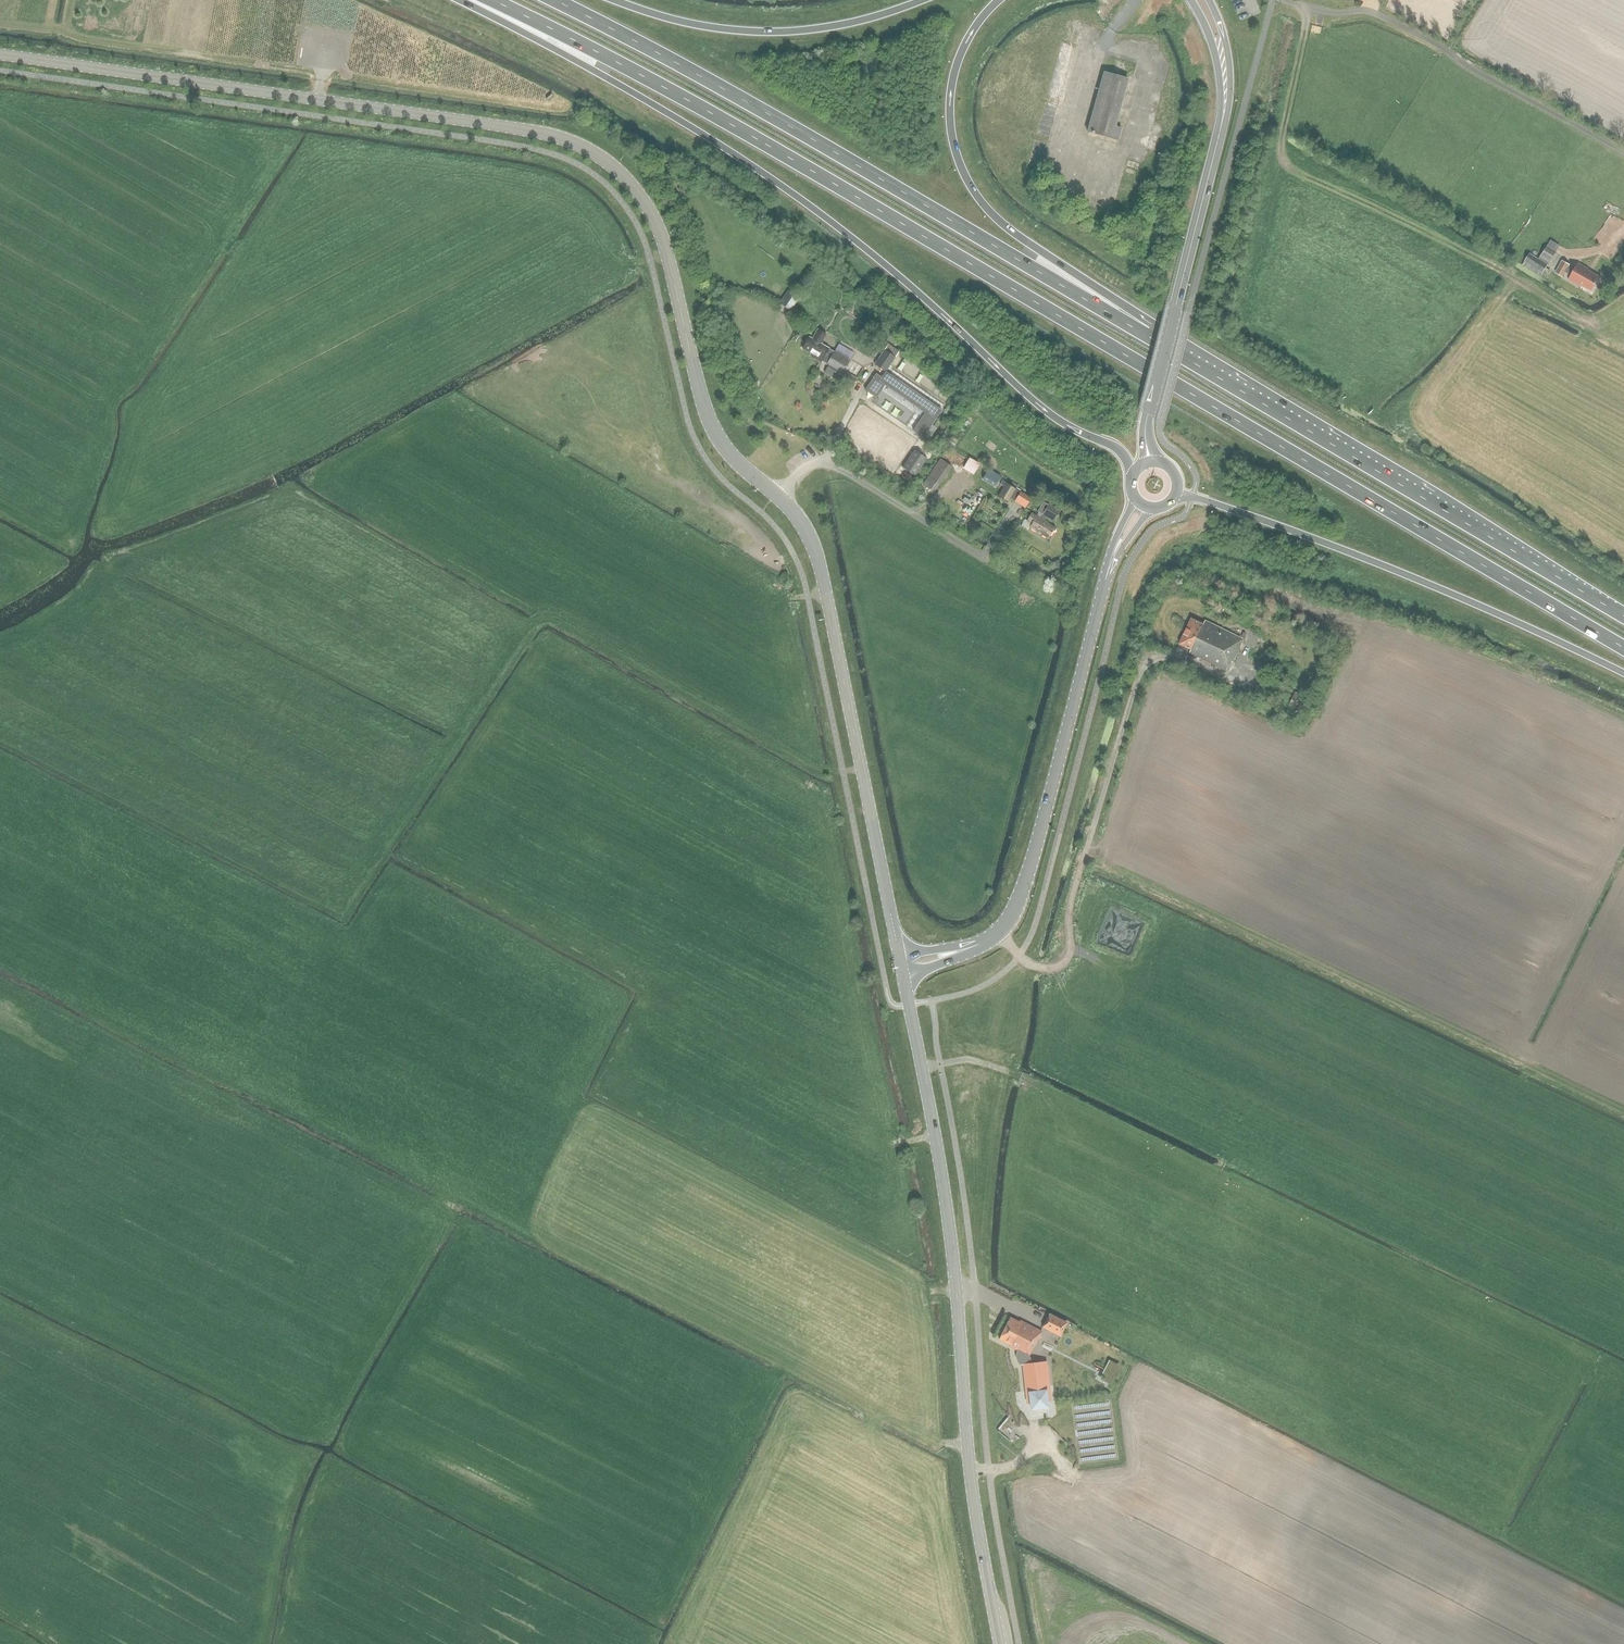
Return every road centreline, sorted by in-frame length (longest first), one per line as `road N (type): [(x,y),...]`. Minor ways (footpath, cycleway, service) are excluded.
road 1 (trunk): [(491,0),(739,129),(1623,648)]
road 2 (secondary): [(776,494),(719,440),(695,377),(662,239),(645,202),(597,154),(524,130),(0,55)]
road 3 (trunk): [(461,0),(787,190),(911,286),(1042,409),(1118,451),(1132,474)]
road 4 (trunk): [(1147,336),(555,0)]
road 5 (tertiary): [(999,1643),(971,1479),(941,1172),(903,978)]
road 6 (trunk): [(1623,617),(1147,336)]
road 7 (trunk): [(1174,495),(1451,593),(1623,674)]
road 8 (secondary): [(899,955),(822,573),(800,520),(776,494)]
road 9 (trunk): [(1147,336),(1117,301),(1008,228),(966,178),(950,124),(953,78),(968,38),(999,0)]
road 10 (secondary): [(977,945),(1012,914),(1030,867),(1105,583)]
road 11 (trunk): [(1149,461),(1147,414),(1218,137)]
road 12 (trunk): [(922,0),(840,25),(779,32),(714,28),(617,0)]
road 13 (unclassified): [(776,494),(821,461),(985,554)]
road 14 (trunk): [(1190,0),(1217,65),(1218,137)]
road 15 (trunk): [(1218,137),(1230,67),(1209,0)]

